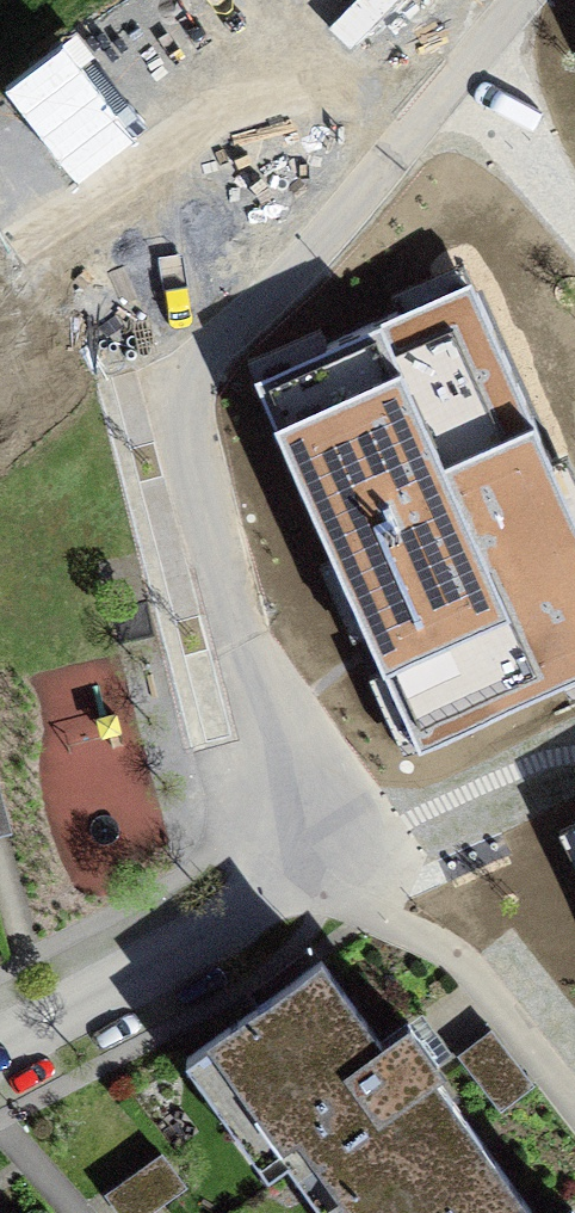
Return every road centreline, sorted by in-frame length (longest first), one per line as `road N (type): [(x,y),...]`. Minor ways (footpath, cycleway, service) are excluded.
road 1 (residential): [(0,1049),(305,887),(179,396)]
road 2 (track): [(0,102),(98,0)]

